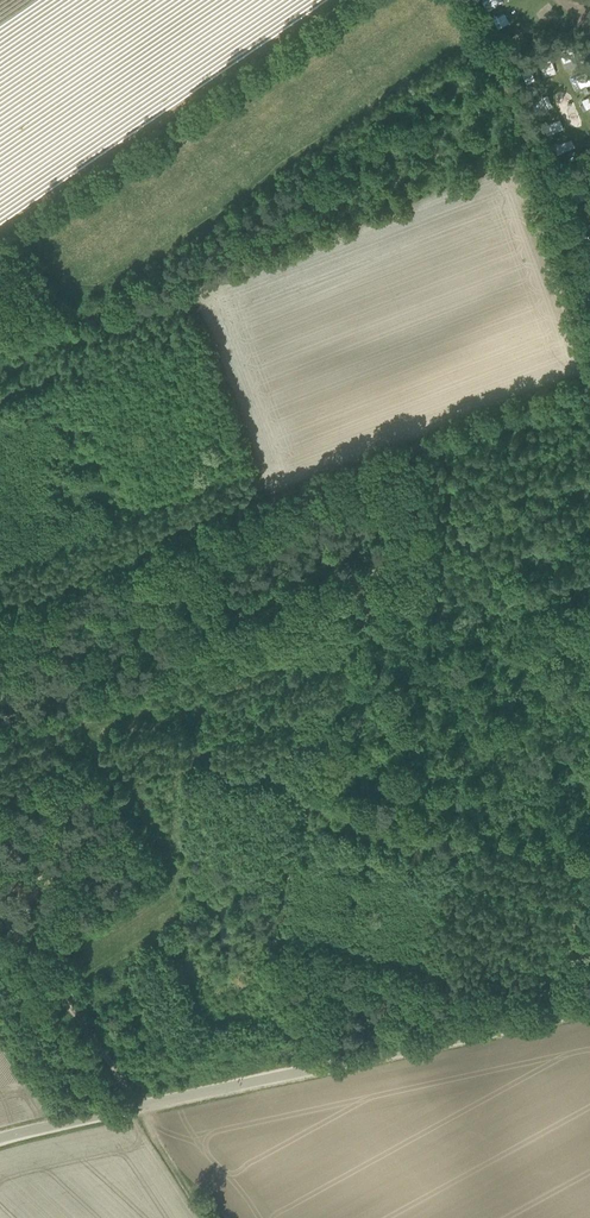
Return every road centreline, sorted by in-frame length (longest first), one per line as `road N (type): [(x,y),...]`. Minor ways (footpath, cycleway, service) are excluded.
road 1 (unclassified): [(0,1140),(589,1003)]
road 2 (track): [(589,327),(485,61),(448,0)]
road 3 (track): [(0,907),(140,1105)]
road 4 (track): [(207,1217),(140,1105)]

